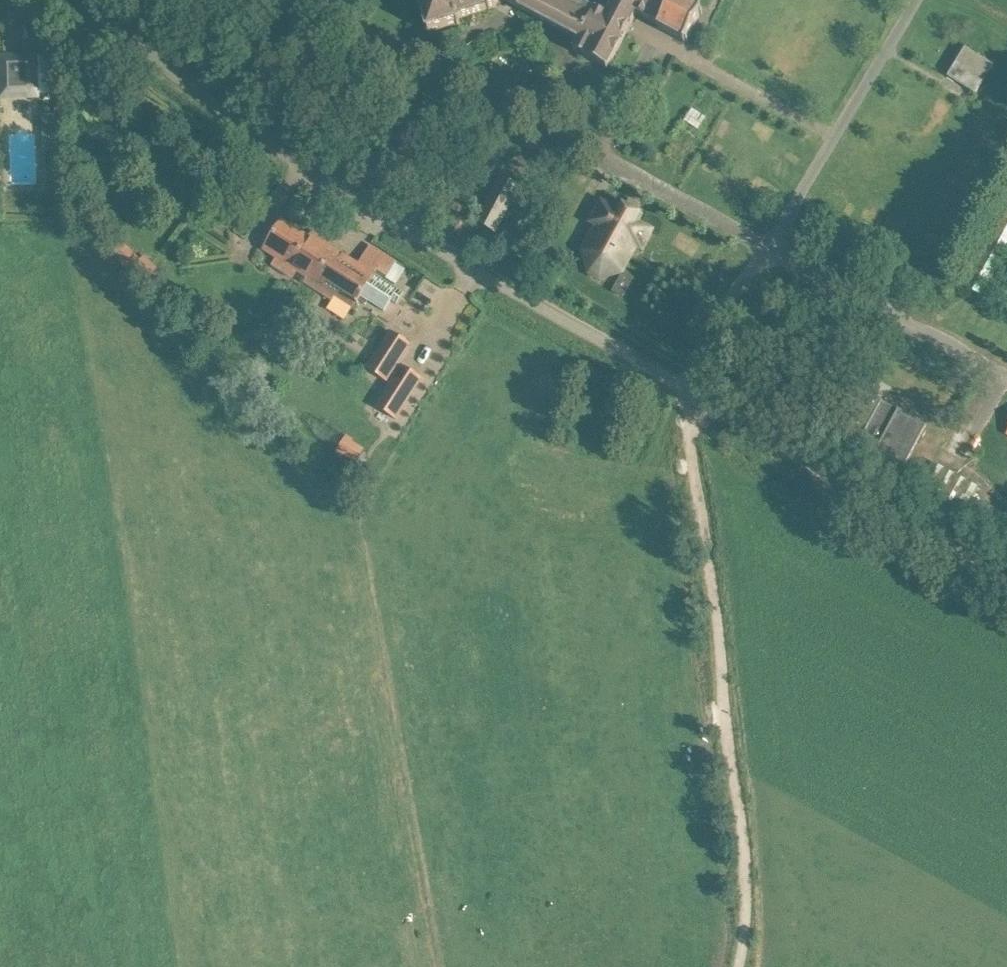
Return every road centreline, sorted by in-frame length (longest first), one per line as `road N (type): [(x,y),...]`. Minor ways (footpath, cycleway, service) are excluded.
road 1 (unclassified): [(1006,572),(201,100),(91,0)]
road 2 (track): [(737,966),(711,590),(681,388)]
road 3 (residential): [(769,247),(834,138)]

